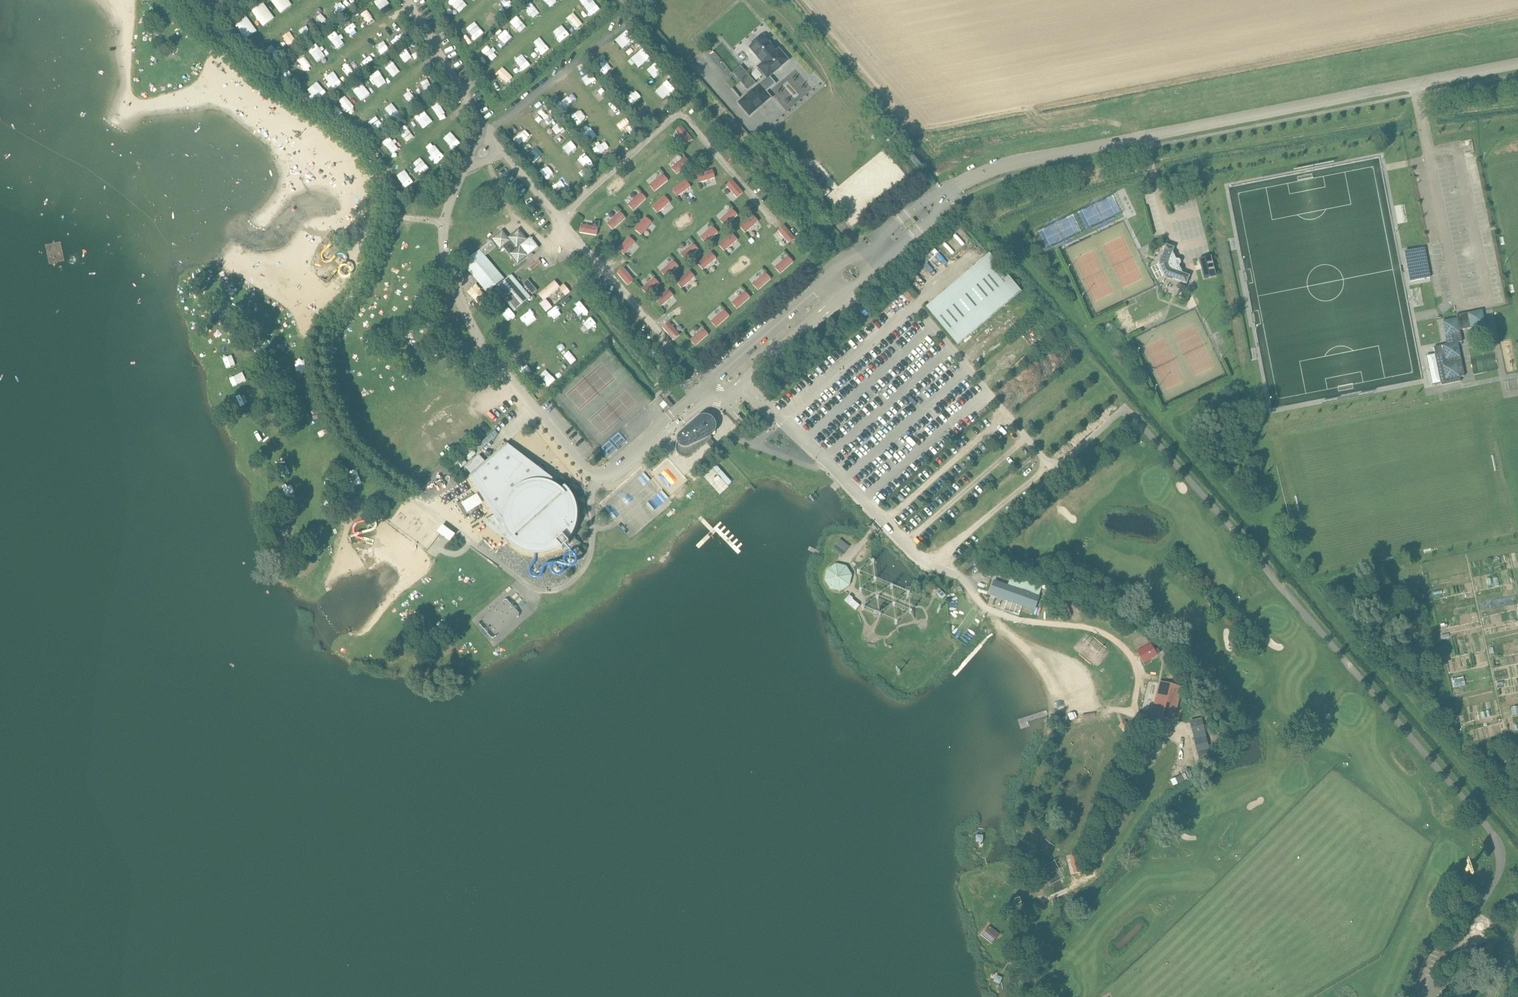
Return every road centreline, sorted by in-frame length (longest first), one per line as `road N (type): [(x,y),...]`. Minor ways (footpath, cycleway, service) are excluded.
road 1 (unclassified): [(871,246),(922,205),(1030,160),(1517,62)]
road 2 (track): [(931,563),(991,610),(1091,630),(1130,653),(1143,683)]

